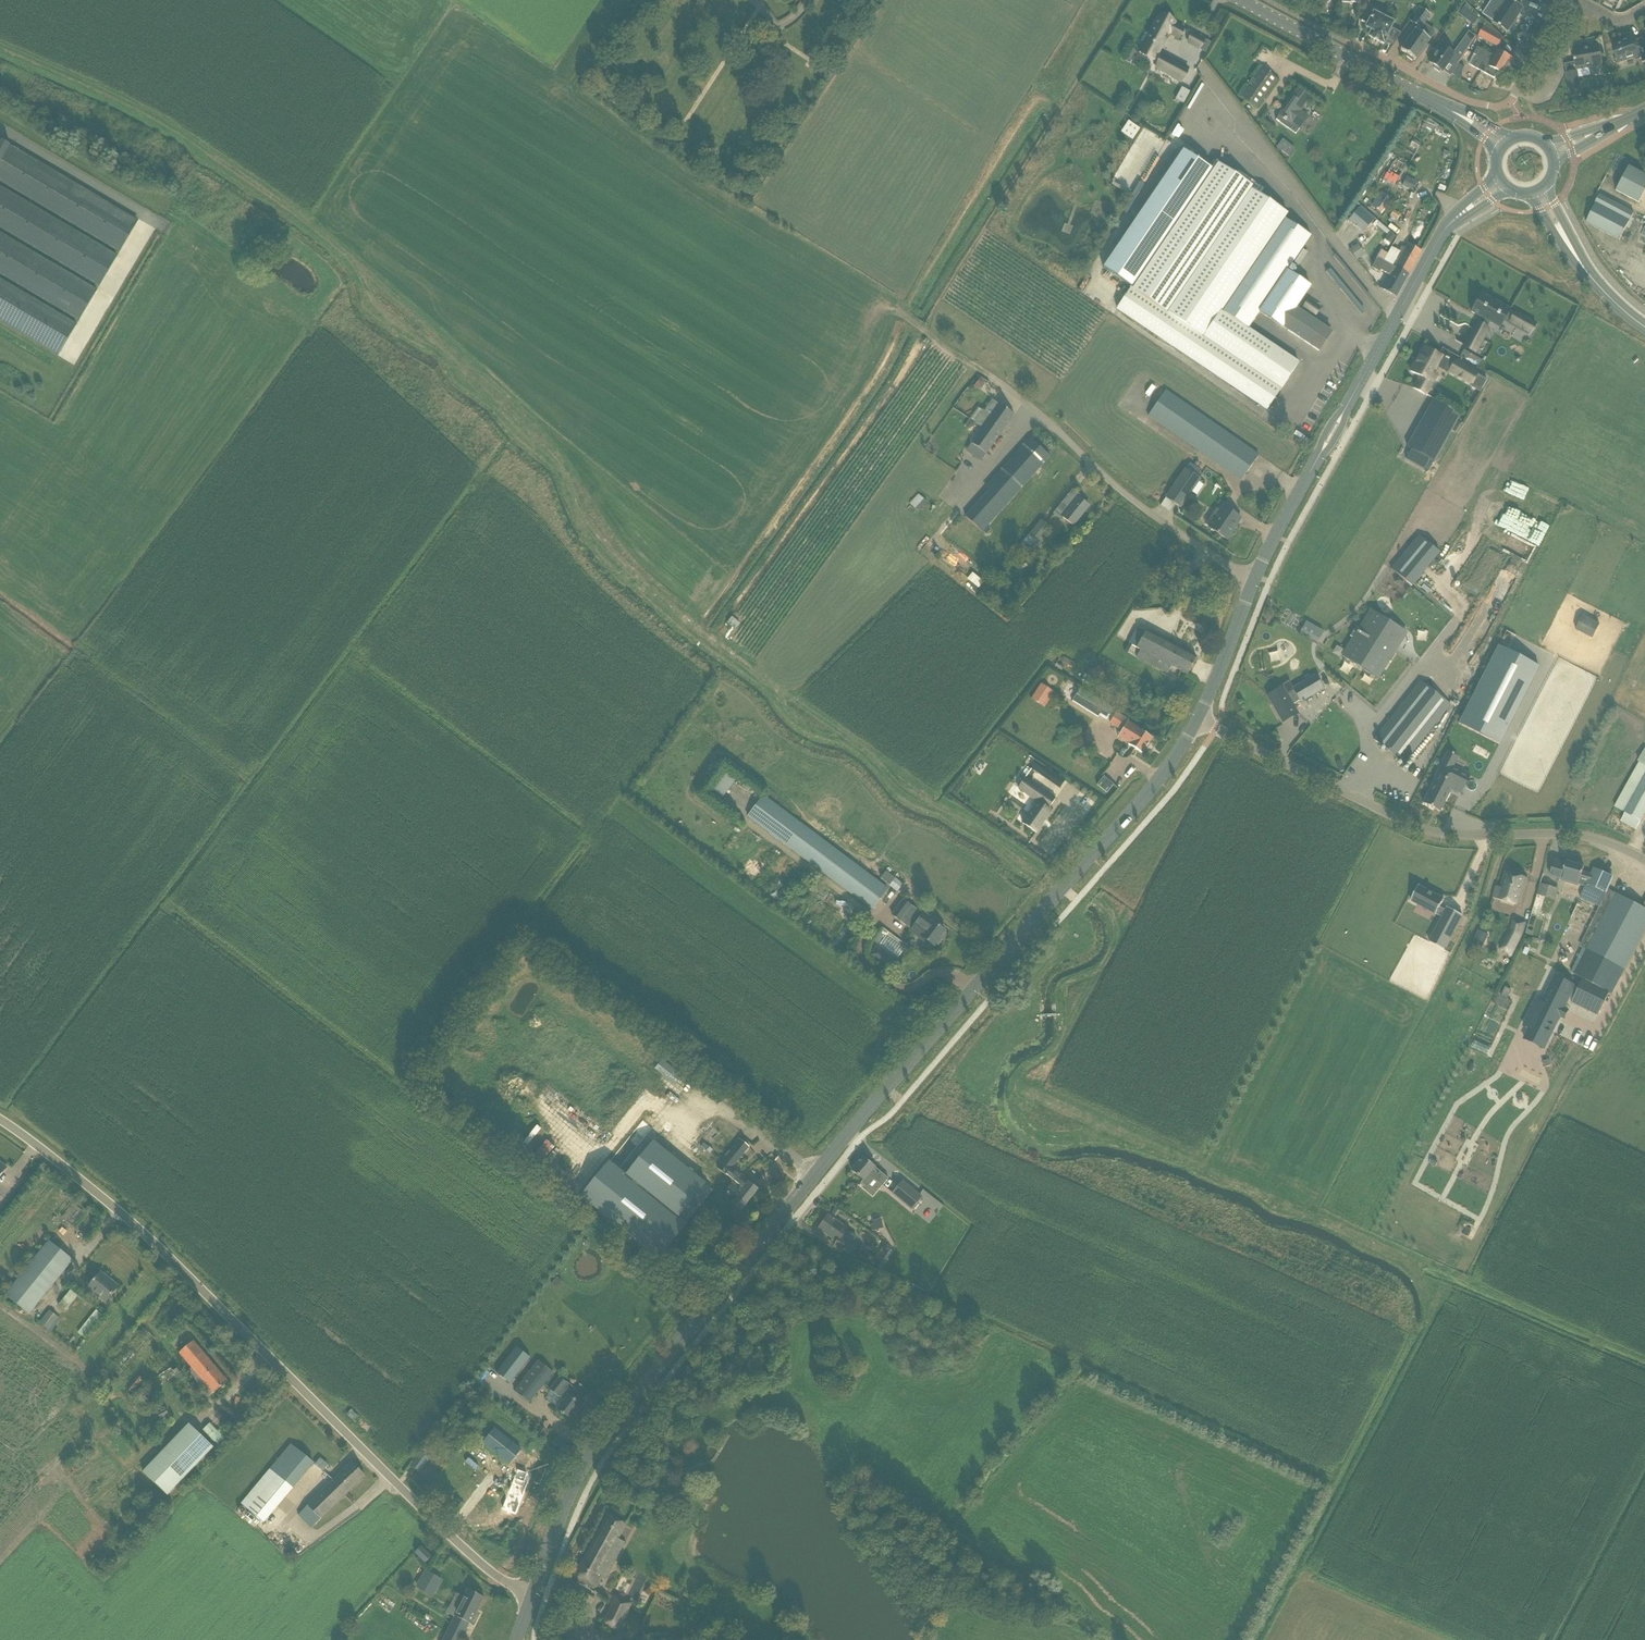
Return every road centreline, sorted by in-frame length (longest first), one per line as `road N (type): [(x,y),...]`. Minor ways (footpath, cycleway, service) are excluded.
road 1 (tertiary): [(531,1595),(566,1503),(603,1438),(932,1033),(1155,786),(1197,720)]
road 2 (unclassified): [(531,1595),(476,1563),(192,1279),(73,1170),(0,1120)]
road 3 (unclassified): [(1644,859),(1582,836),(1419,828),(1197,720)]
road 4 (unclassified): [(1253,583),(1136,502),(1039,416)]
road 5 (tertiary): [(1453,112),(1240,0)]
road 6 (tertiary): [(1344,412),(1444,230)]
road 7 (residential): [(1494,107),(1354,44)]
road 8 (tertiary): [(1197,720),(1253,583)]
road 9 (tertiary): [(1253,583),(1320,455)]
road 10 (residential): [(1494,107),(1512,101),(1572,0)]

